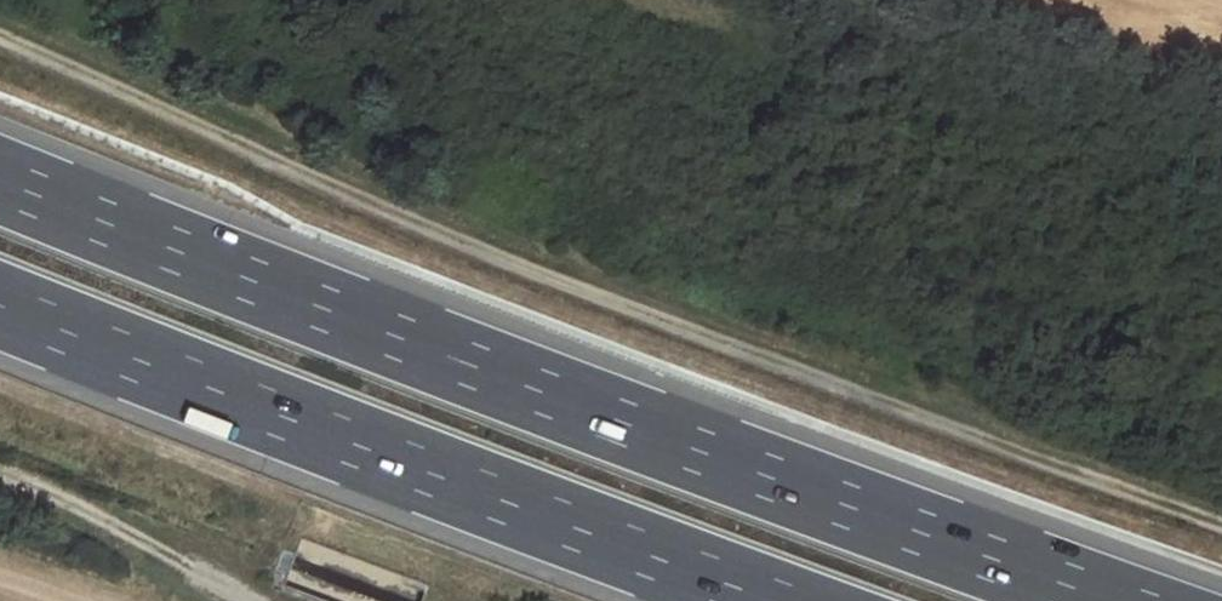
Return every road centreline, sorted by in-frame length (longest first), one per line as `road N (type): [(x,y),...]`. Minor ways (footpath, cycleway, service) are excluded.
road 1 (track): [(0,36),(591,293),(1221,522)]
road 2 (motorway): [(1113,600),(651,433),(0,178)]
road 3 (motorway): [(0,305),(771,600)]
road 4 (track): [(0,474),(115,522),(246,600)]

